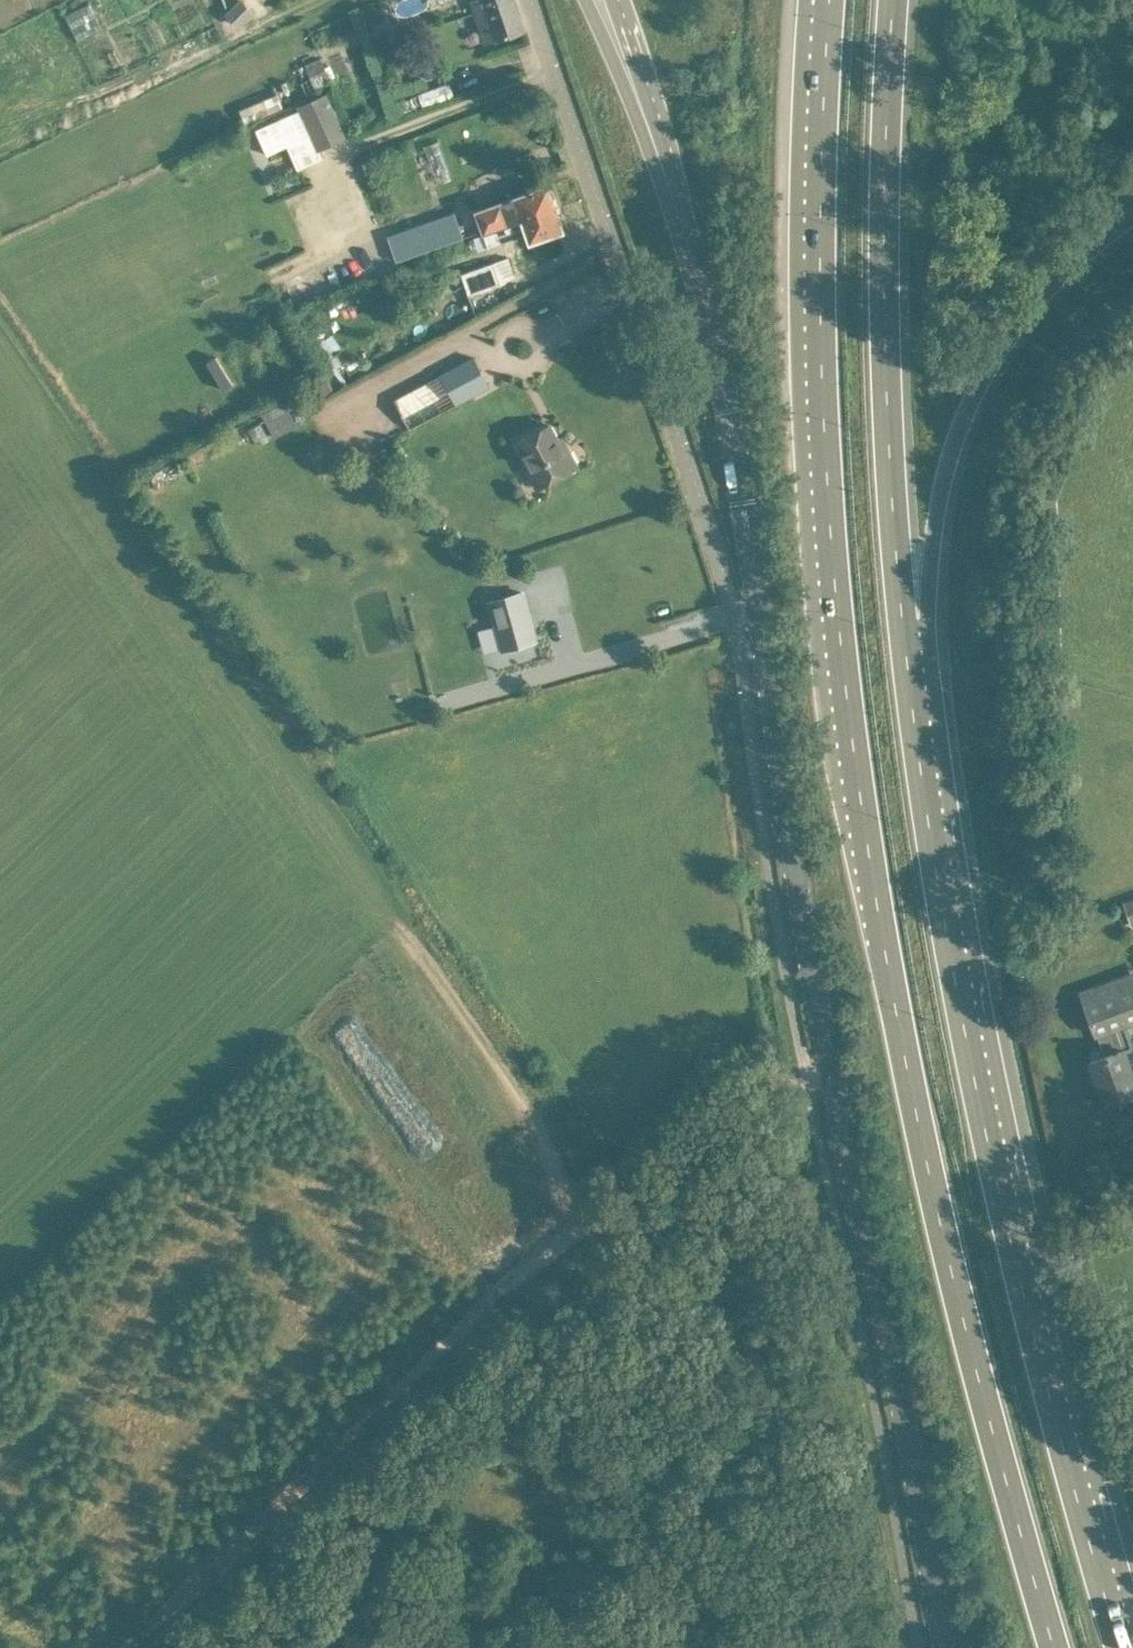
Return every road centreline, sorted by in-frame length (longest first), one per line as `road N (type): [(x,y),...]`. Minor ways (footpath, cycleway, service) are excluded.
road 1 (trunk): [(826,0),(819,335),(847,720),(911,1101),(1052,1647)]
road 2 (tertiary): [(951,1647),(789,845),(727,350),(634,90)]
road 3 (trunk): [(1117,1647),(1051,1422),(974,1077),(910,687)]
road 4 (unclassified): [(778,919),(717,562),(531,0)]
road 5 (trunk): [(910,687),(892,553),(884,375),(893,0)]
road 6 (trunk): [(910,687),(942,493),(969,415),(1039,301),(1132,220)]

